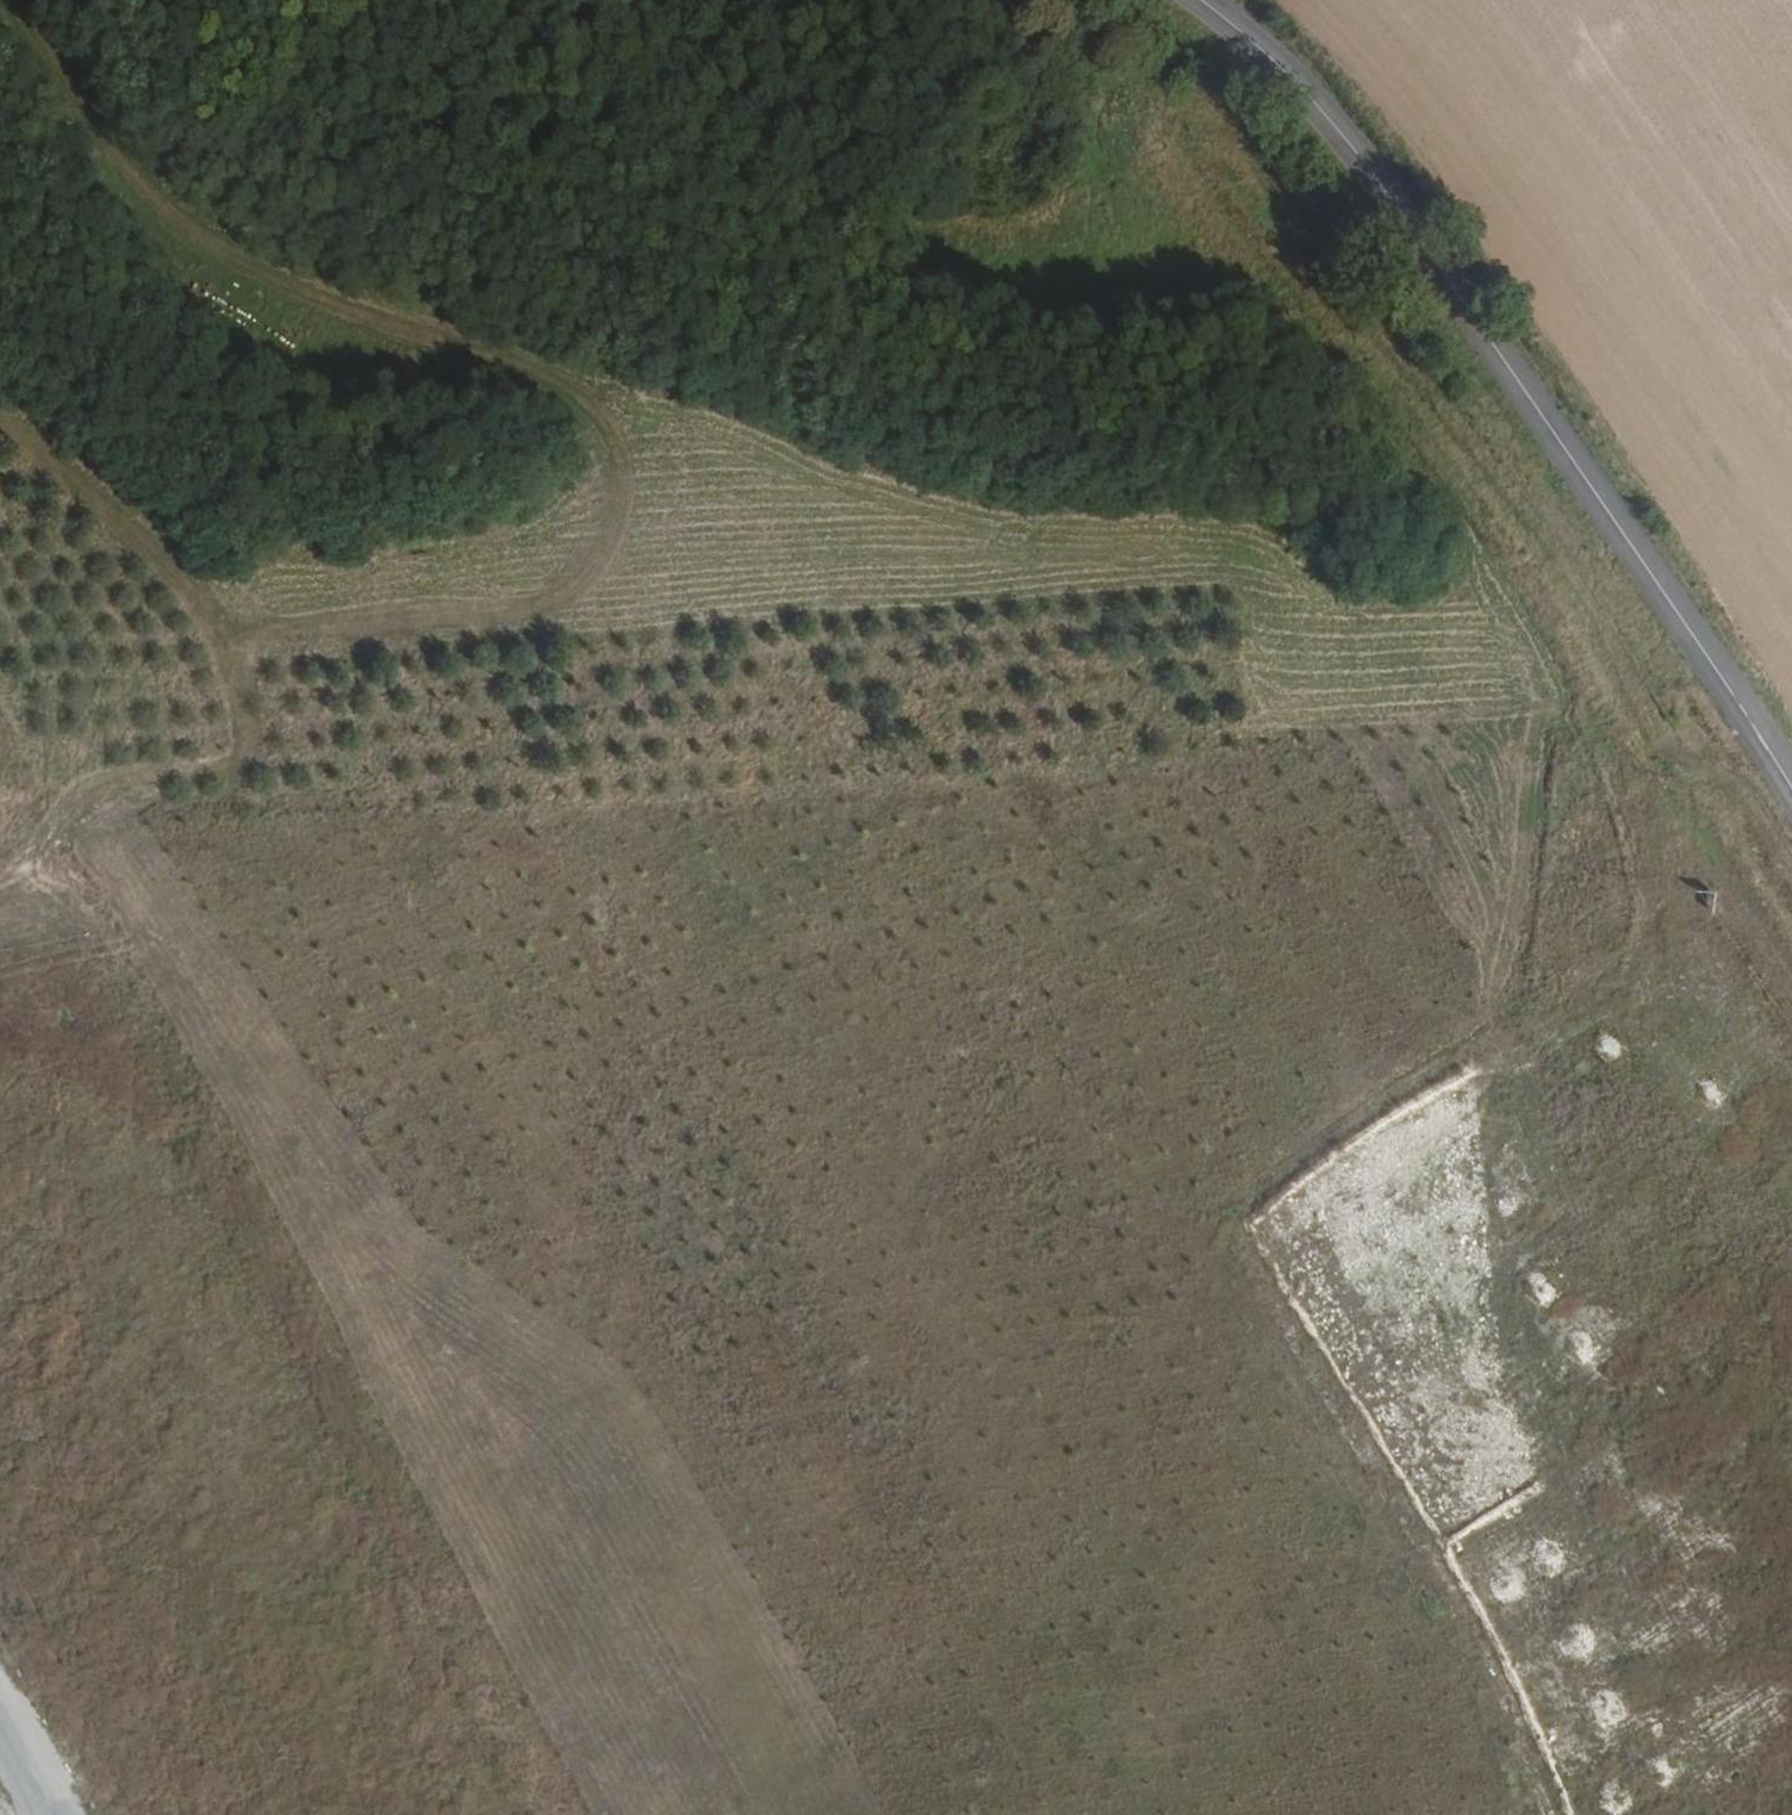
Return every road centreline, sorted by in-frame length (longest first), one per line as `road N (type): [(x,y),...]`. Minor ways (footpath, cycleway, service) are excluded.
road 1 (tertiary): [(1791,802),(1530,379),(1381,159),(1247,28),(1199,0)]

